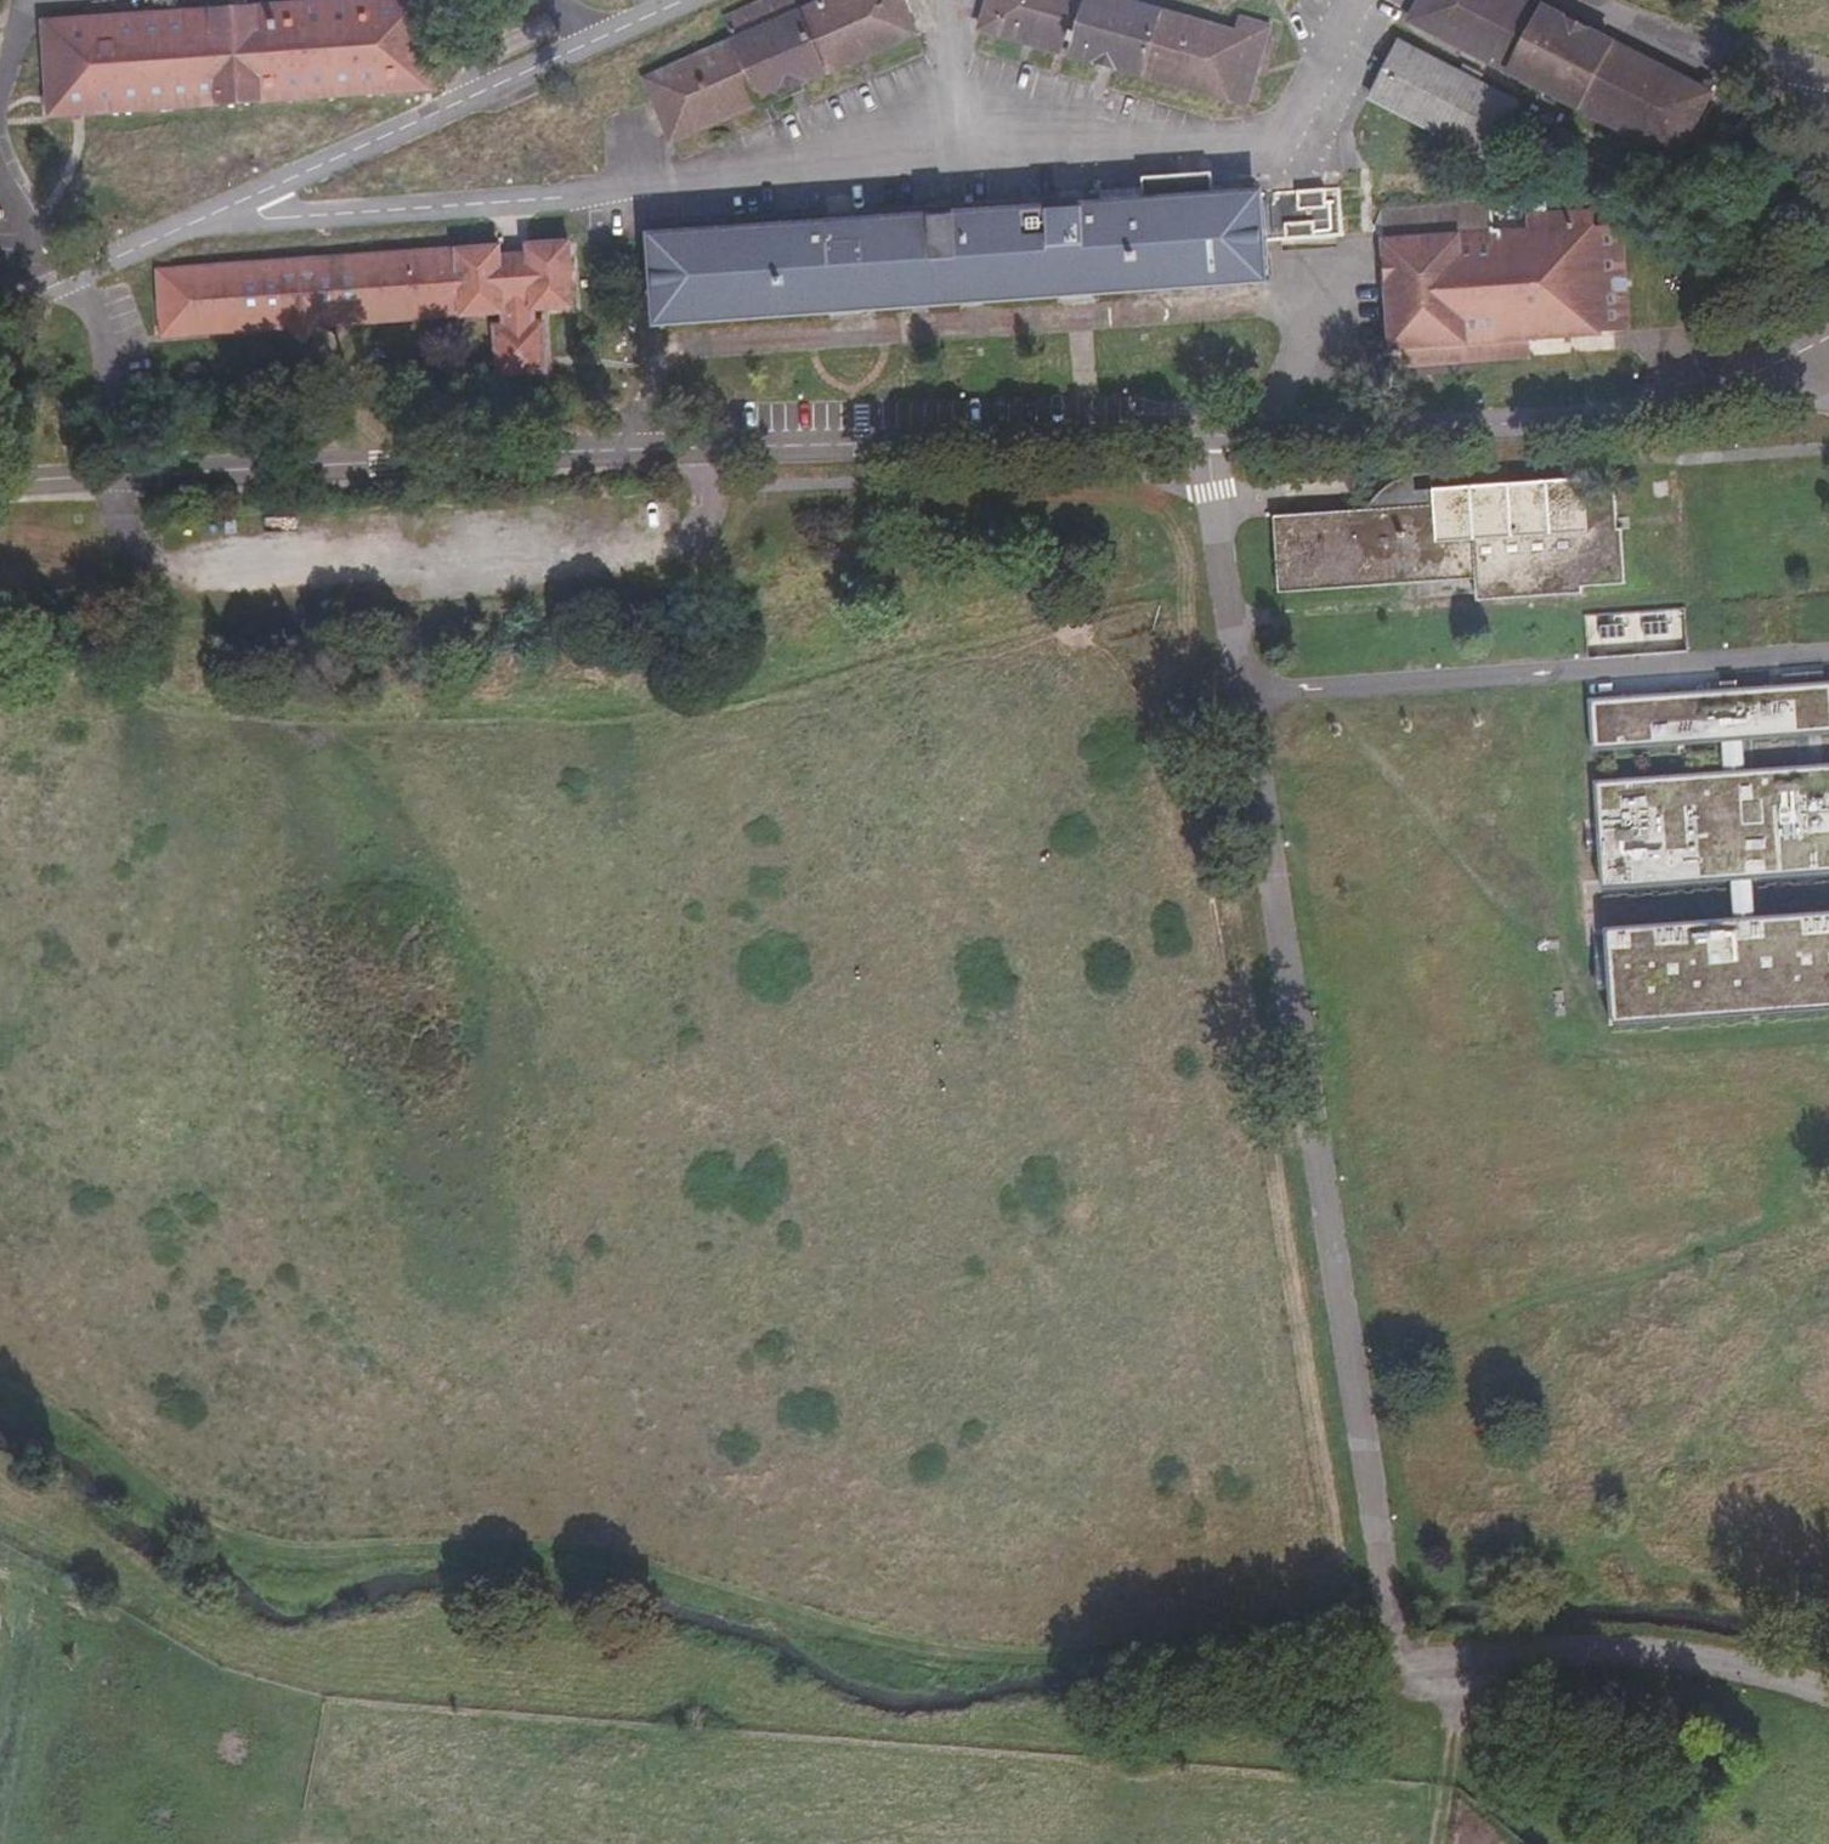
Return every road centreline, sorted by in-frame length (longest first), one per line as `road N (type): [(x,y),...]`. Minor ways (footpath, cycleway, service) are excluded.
road 1 (track): [(1458,1671),(1443,1843)]

